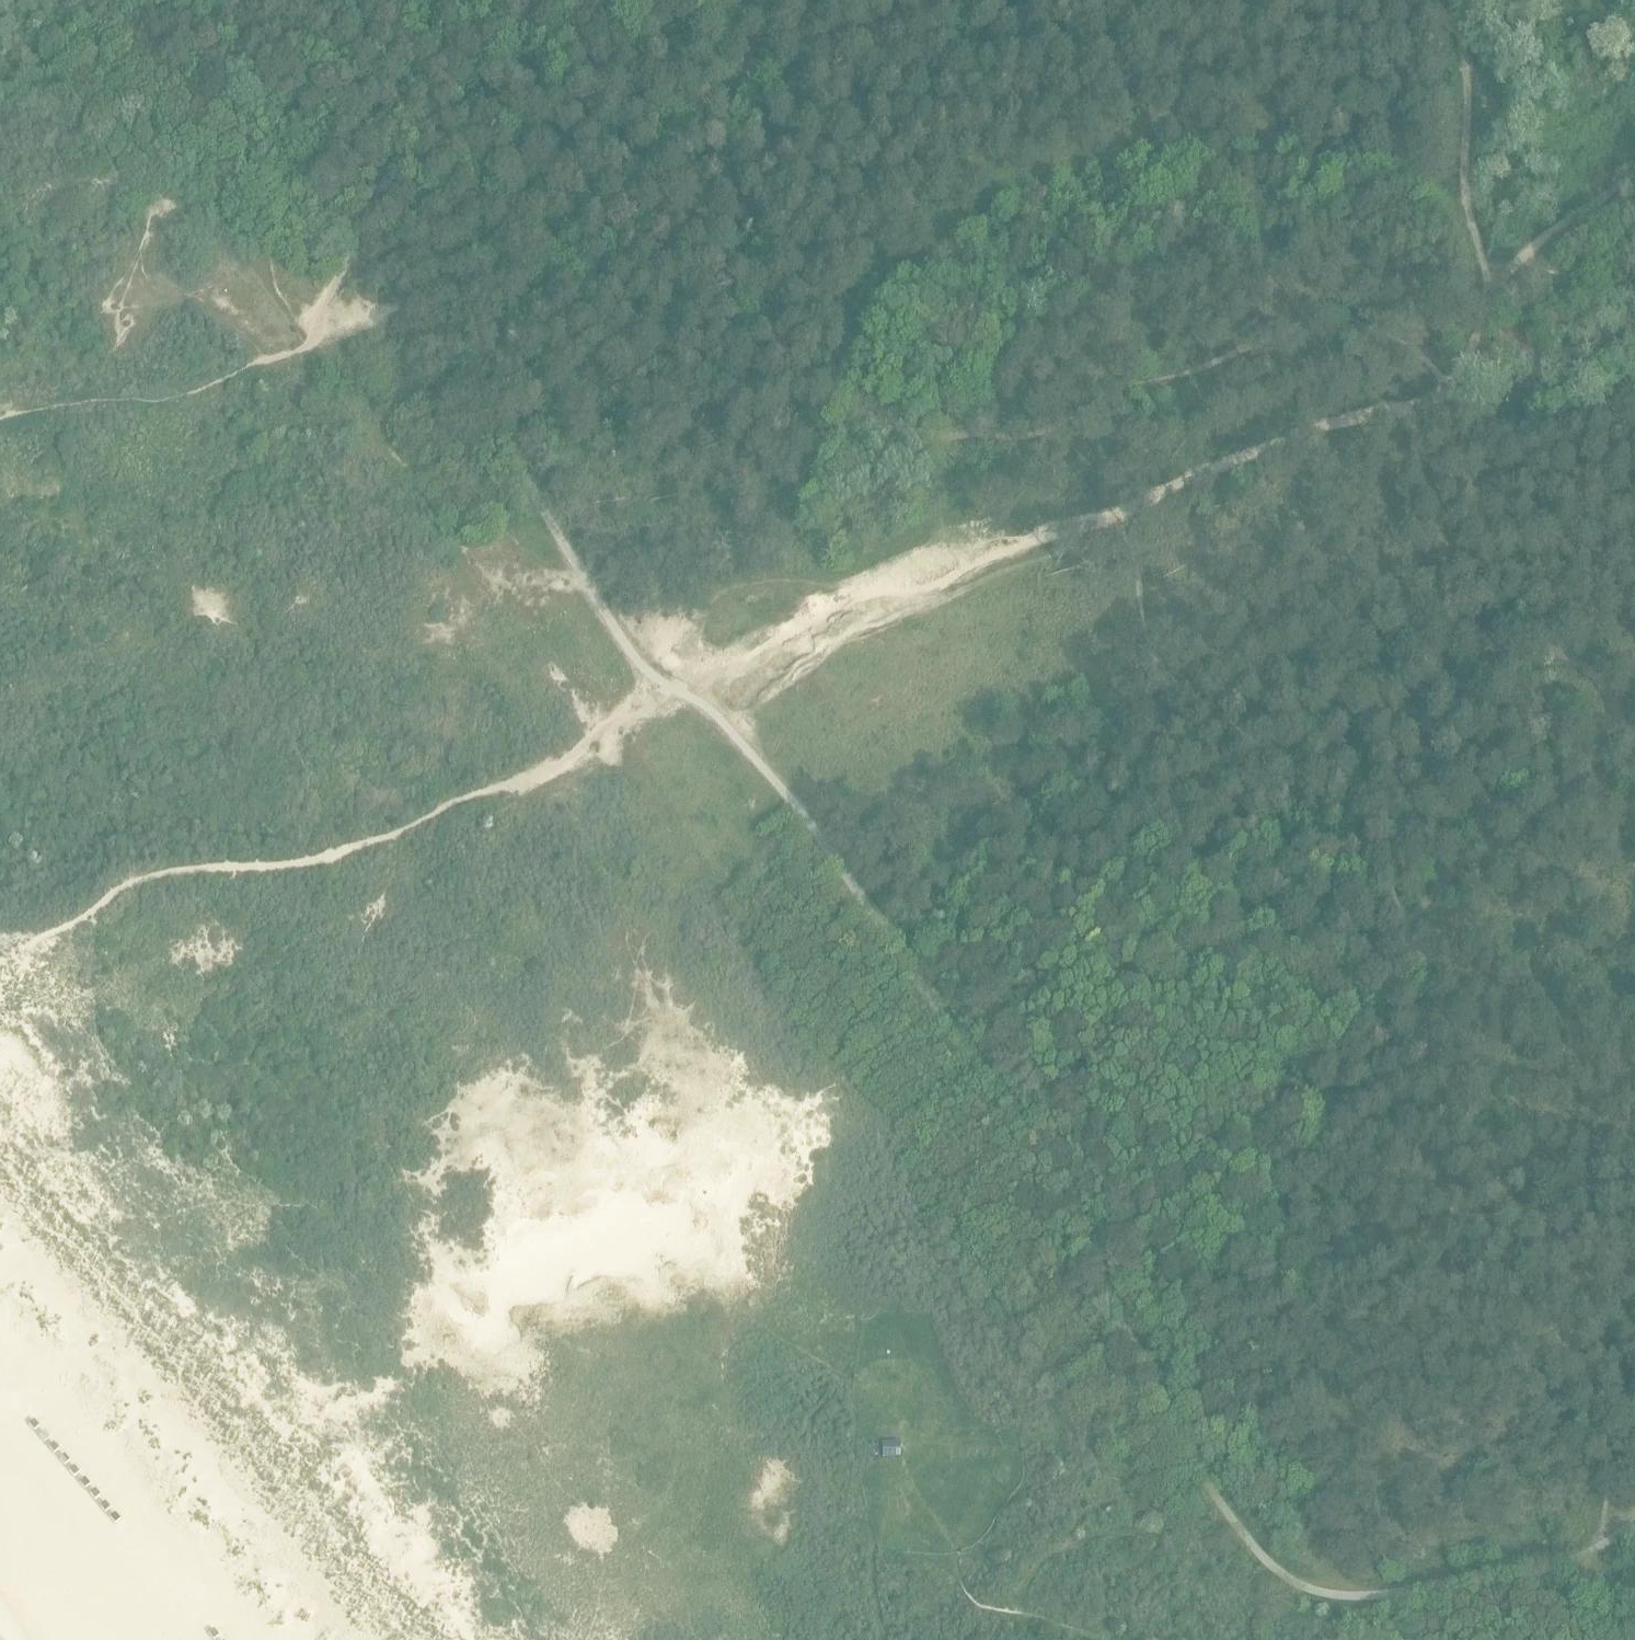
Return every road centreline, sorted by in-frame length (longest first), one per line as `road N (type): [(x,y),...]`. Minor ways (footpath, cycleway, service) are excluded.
road 1 (track): [(1634,170),(1491,285),(1472,359),(1448,386),(1154,494),(1137,589),(1153,662),(1268,737),(1361,860),(1371,932)]
road 2 (track): [(667,687),(537,773),(474,792),(392,835),(333,856),(177,866),(120,881),(83,914),(0,964)]
road 3 (track): [(1390,408),(1434,601),(1542,615),(1572,642),(1610,735)]
road 4 (track): [(1634,735),(1610,735),(1541,760),(1371,932)]
road 5 (track): [(1491,285),(1469,217),(1465,57),(1416,0)]
road 6 (track): [(1266,1077),(1213,1190),(1170,1243),(1098,1284)]
road 7 (track): [(1371,932),(1266,1077)]

